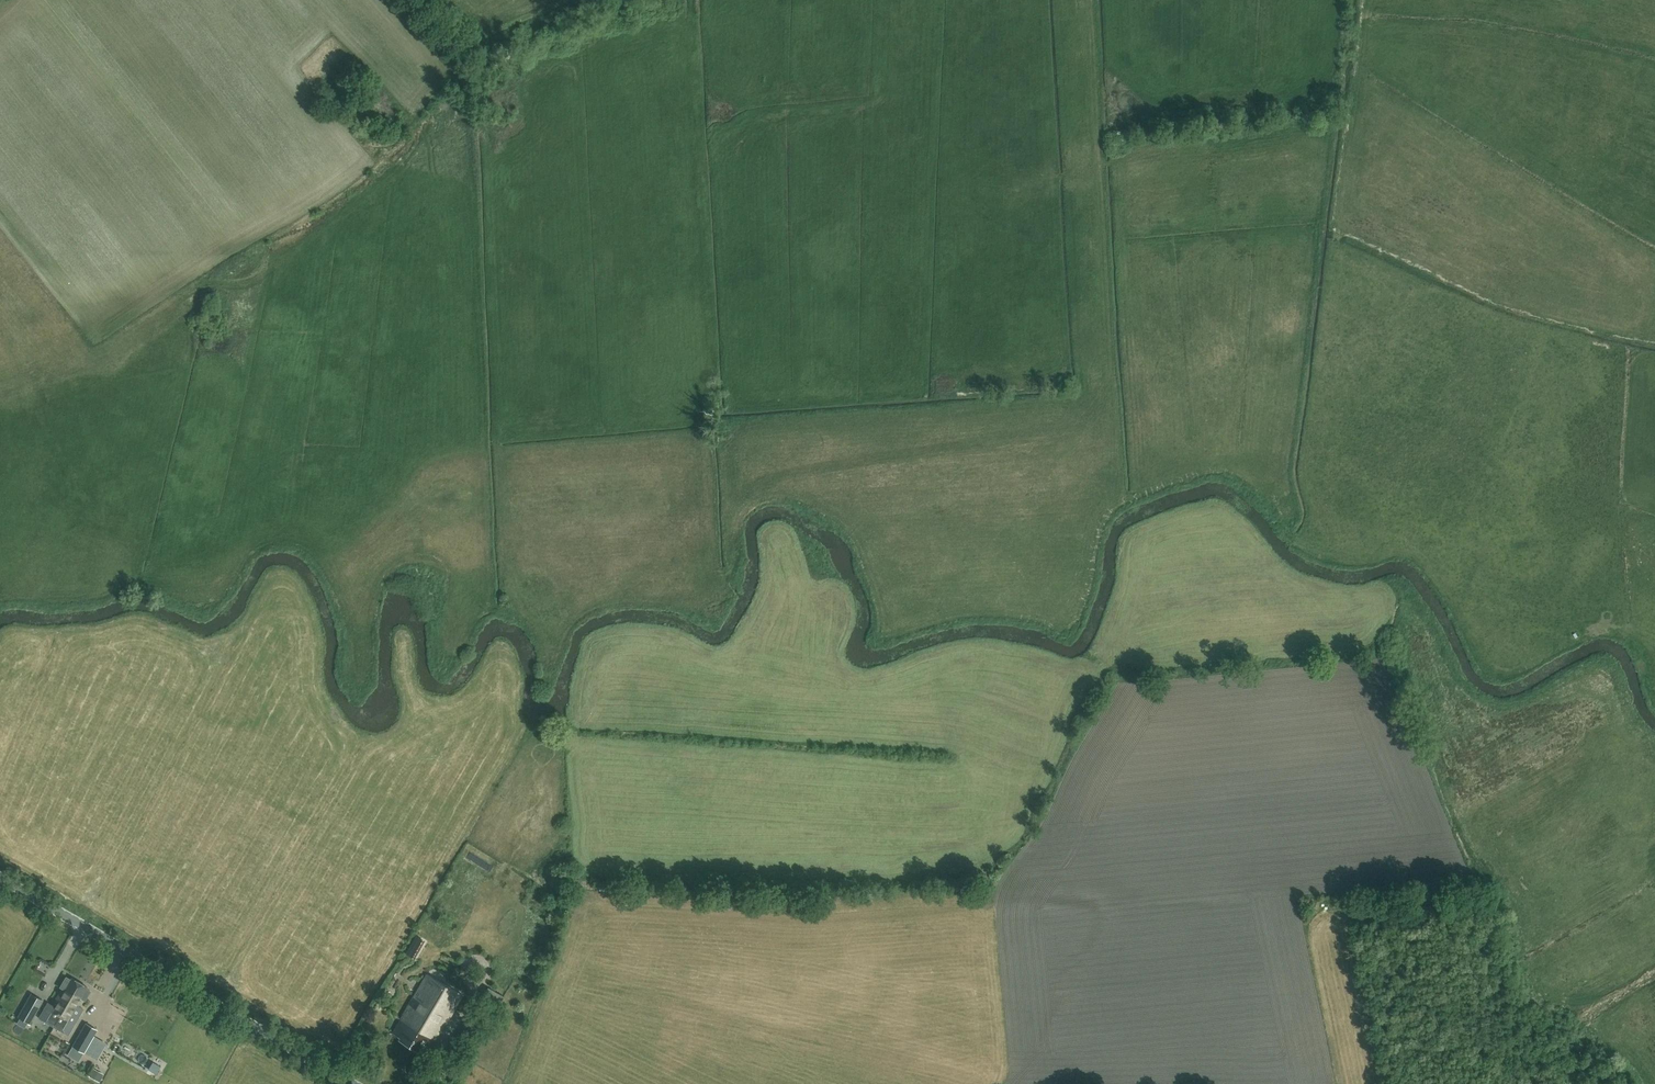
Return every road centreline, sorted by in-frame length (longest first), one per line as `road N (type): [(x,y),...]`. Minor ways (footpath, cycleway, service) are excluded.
road 1 (tertiary): [(353,1083),(0,877)]

